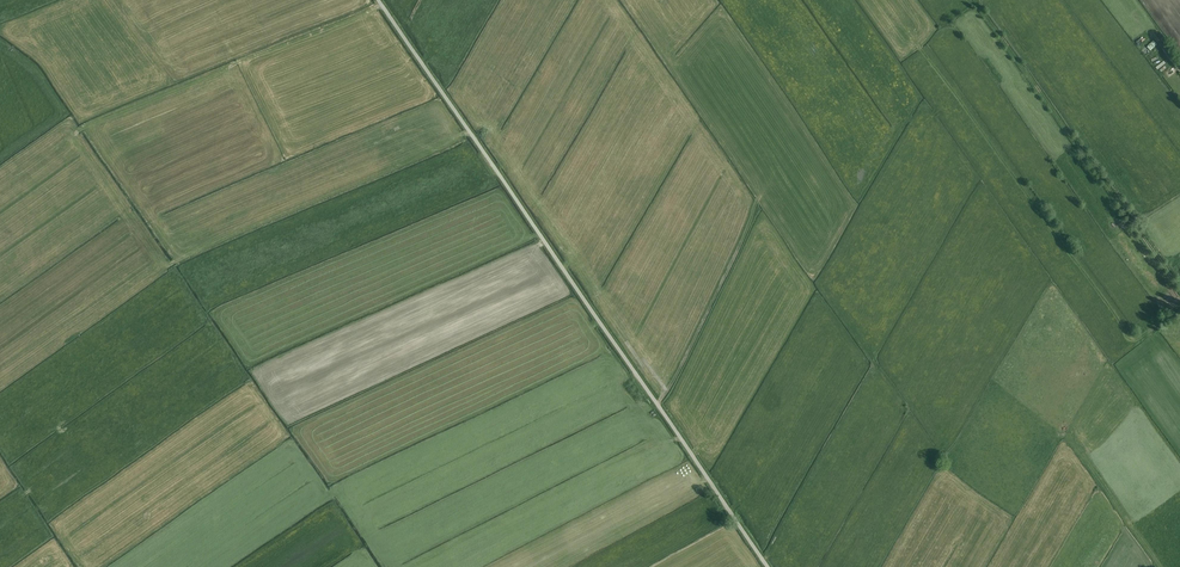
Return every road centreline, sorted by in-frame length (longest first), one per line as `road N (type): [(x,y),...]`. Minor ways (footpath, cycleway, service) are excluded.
road 1 (unclassified): [(768,566),(378,0)]
road 2 (track): [(977,3),(1179,287)]

